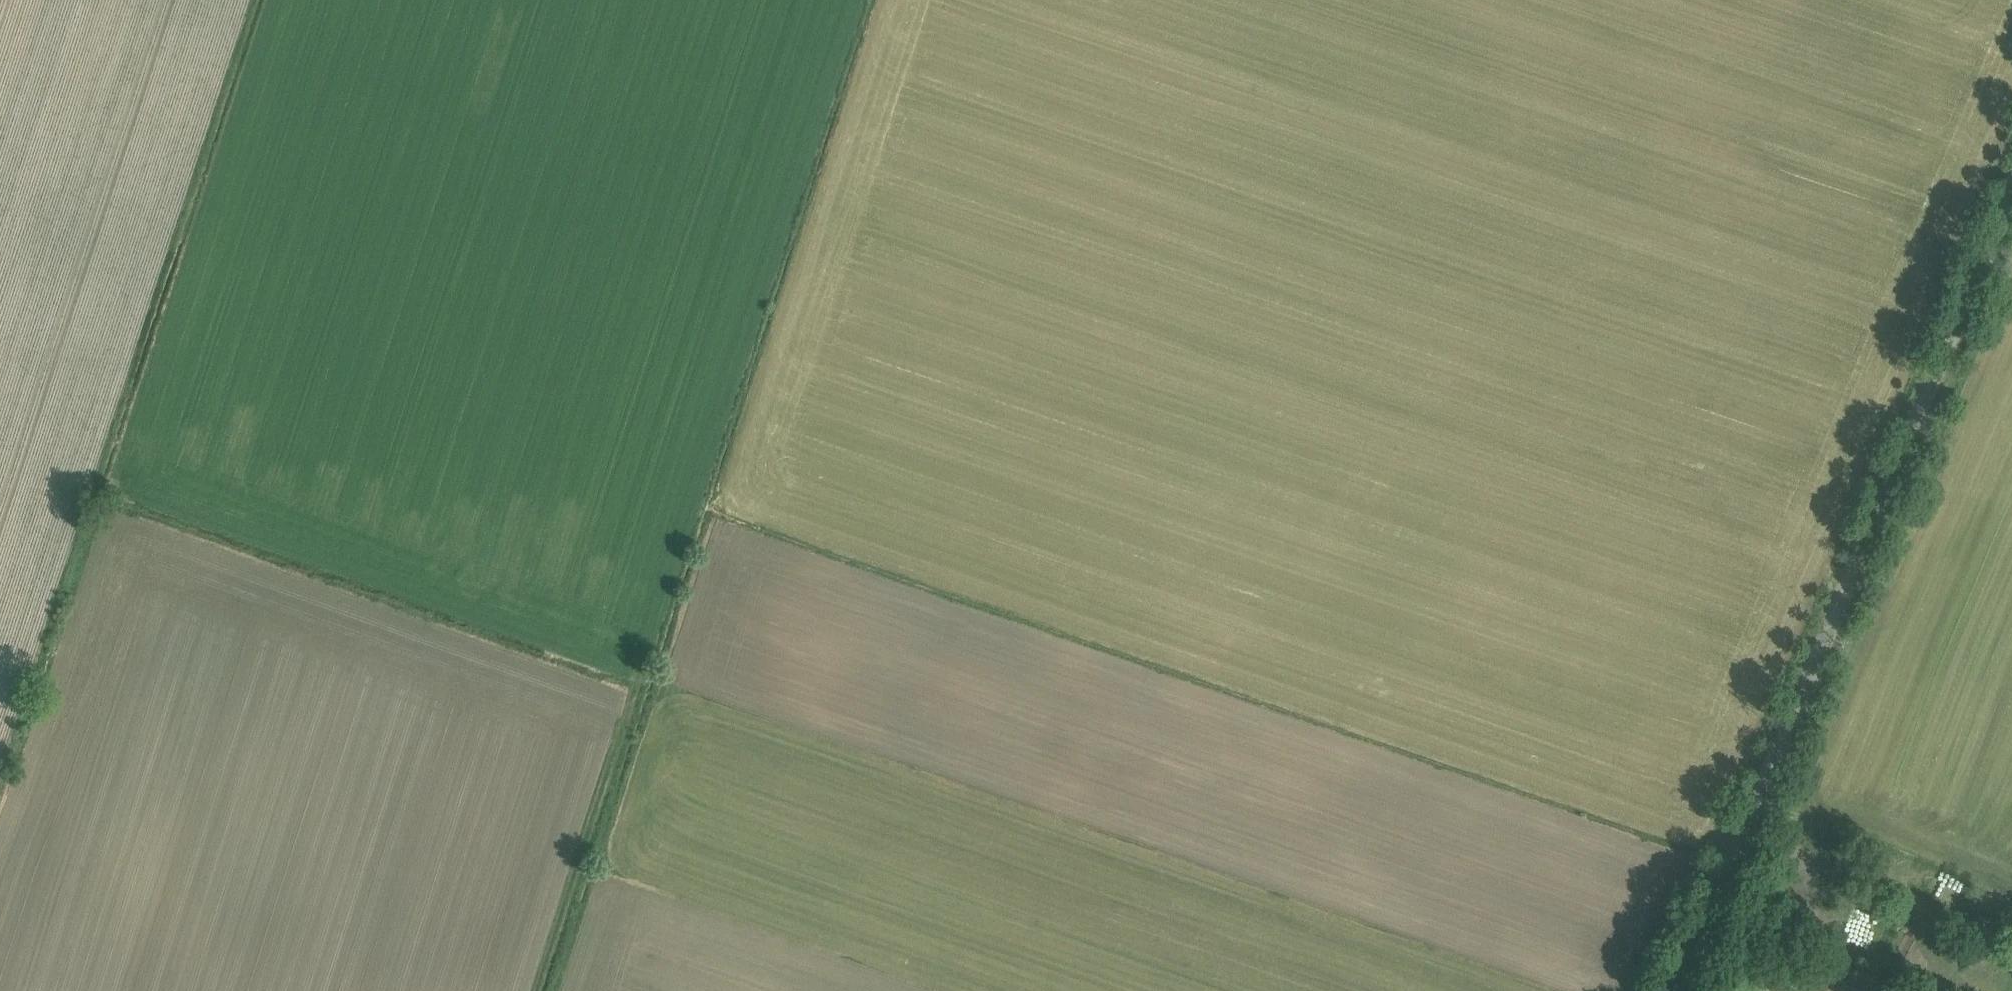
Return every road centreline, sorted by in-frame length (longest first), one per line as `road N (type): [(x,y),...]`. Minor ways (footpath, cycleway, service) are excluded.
road 1 (unclassified): [(2011,195),(1687,990)]

